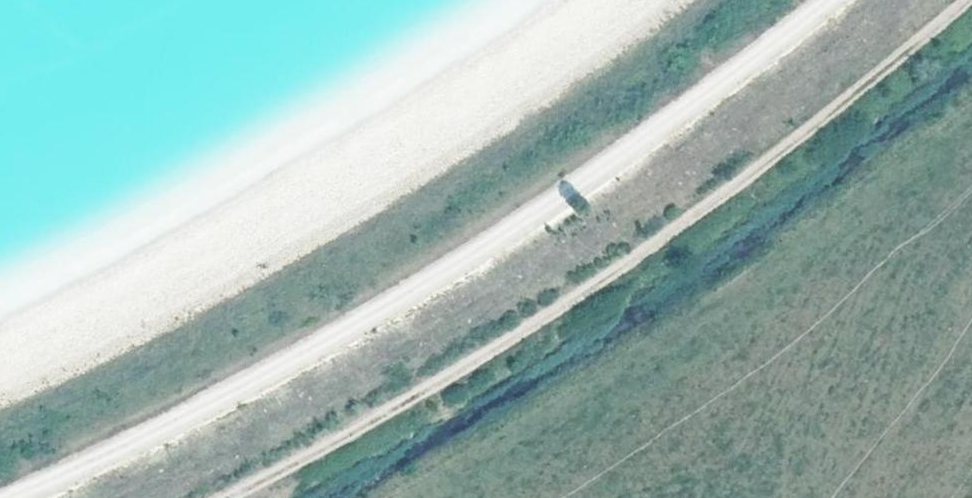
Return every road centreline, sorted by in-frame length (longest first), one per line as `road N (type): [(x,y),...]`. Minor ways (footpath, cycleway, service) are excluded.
road 1 (track): [(10,497),(132,443),(413,289),(676,114),(827,0)]
road 2 (track): [(969,0),(674,231),(496,349),(225,497)]

